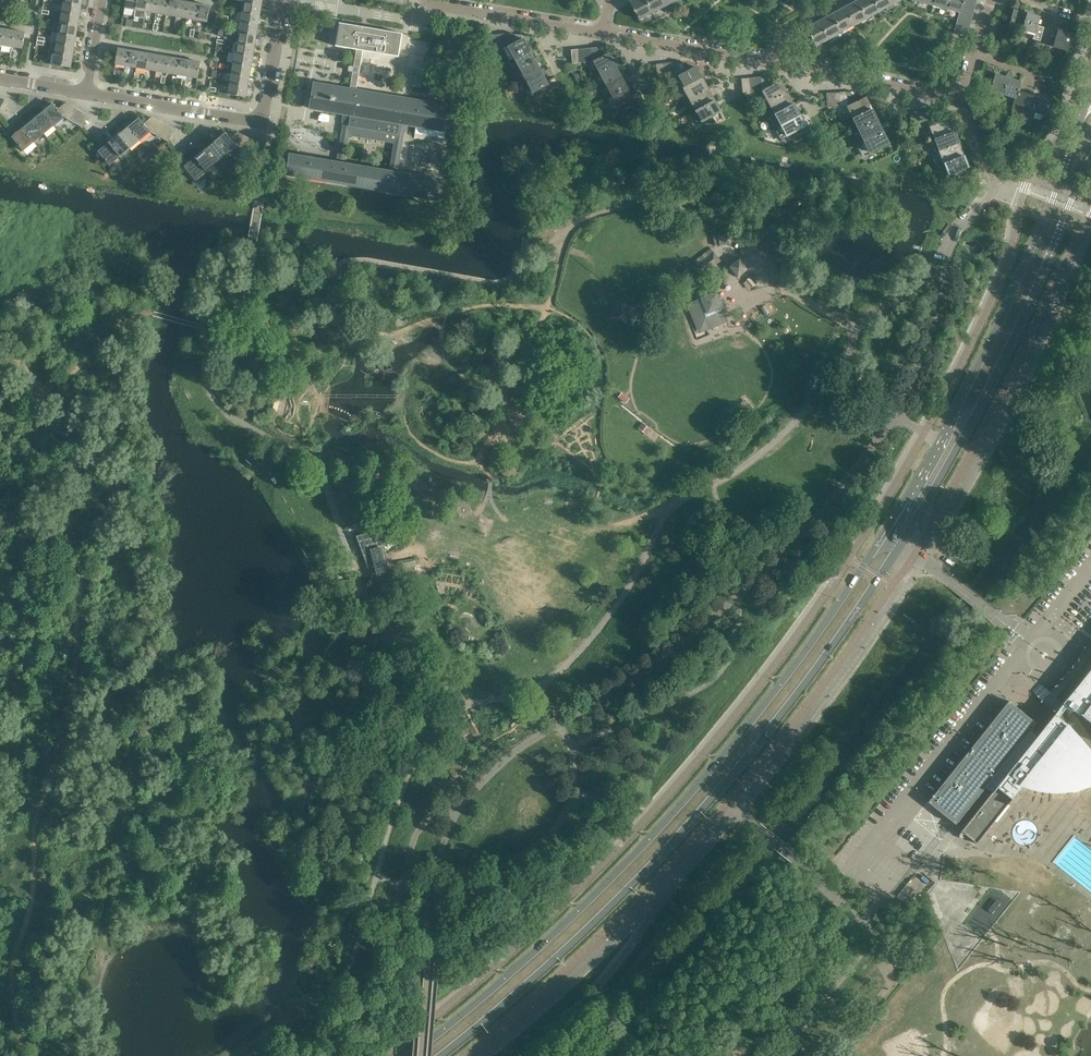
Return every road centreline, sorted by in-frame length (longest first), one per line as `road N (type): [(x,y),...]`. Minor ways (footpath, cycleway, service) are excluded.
road 1 (secondary): [(1089,97),(1028,263),(977,371),(916,485),(812,640),(635,861),(411,1055)]
road 2 (secondary): [(443,1055),(664,855),(762,740),(941,477),(995,378),(1090,161)]
road 3 (residential): [(962,103),(778,63)]
road 4 (residential): [(603,33),(426,0)]
road 5 (residential): [(263,121),(87,93)]
road 6 (residential): [(778,63),(603,33)]
road 7 (residential): [(263,121),(283,0)]

